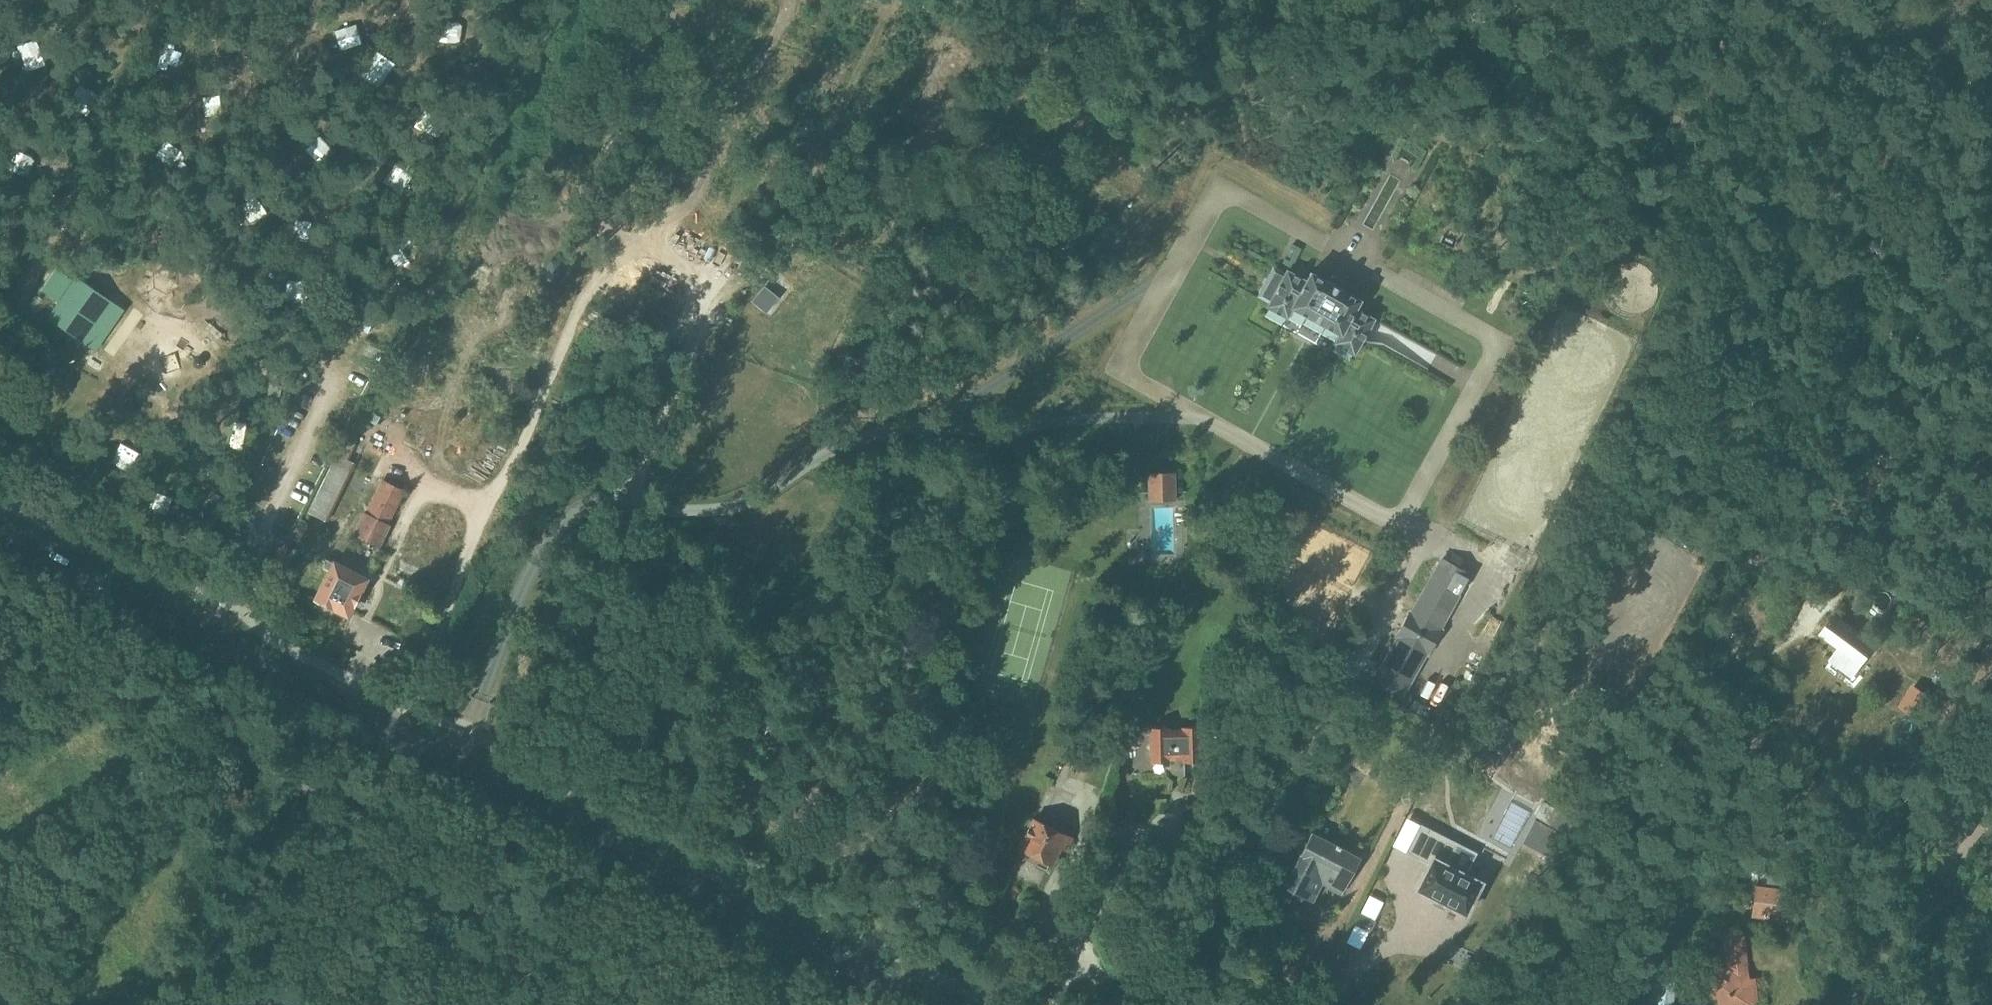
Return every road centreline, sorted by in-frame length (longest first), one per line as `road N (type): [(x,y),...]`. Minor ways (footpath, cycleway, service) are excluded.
road 1 (secondary): [(928,1004),(0,532)]

